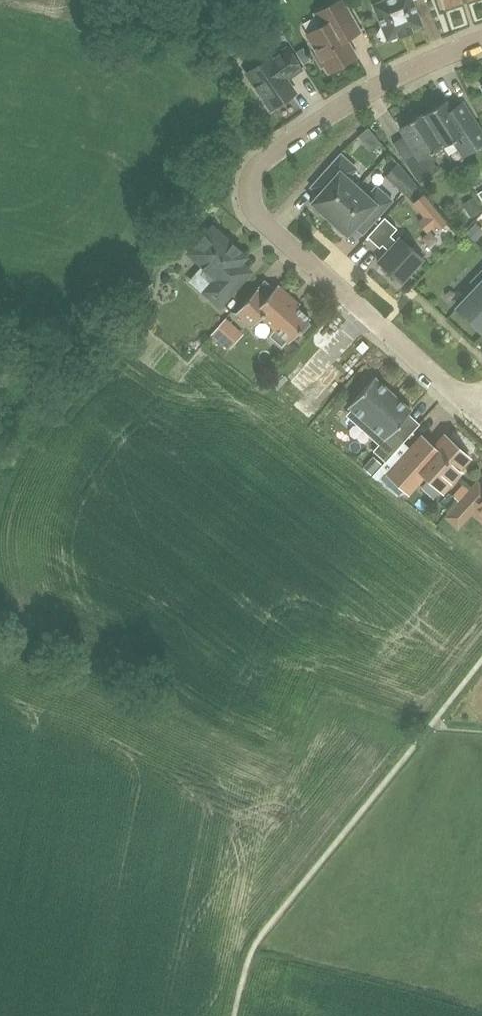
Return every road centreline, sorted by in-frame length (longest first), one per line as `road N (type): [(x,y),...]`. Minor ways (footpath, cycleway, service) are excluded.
road 1 (residential): [(468,409),(289,247),(247,191),(258,163),(311,125),(414,66),(481,40)]

